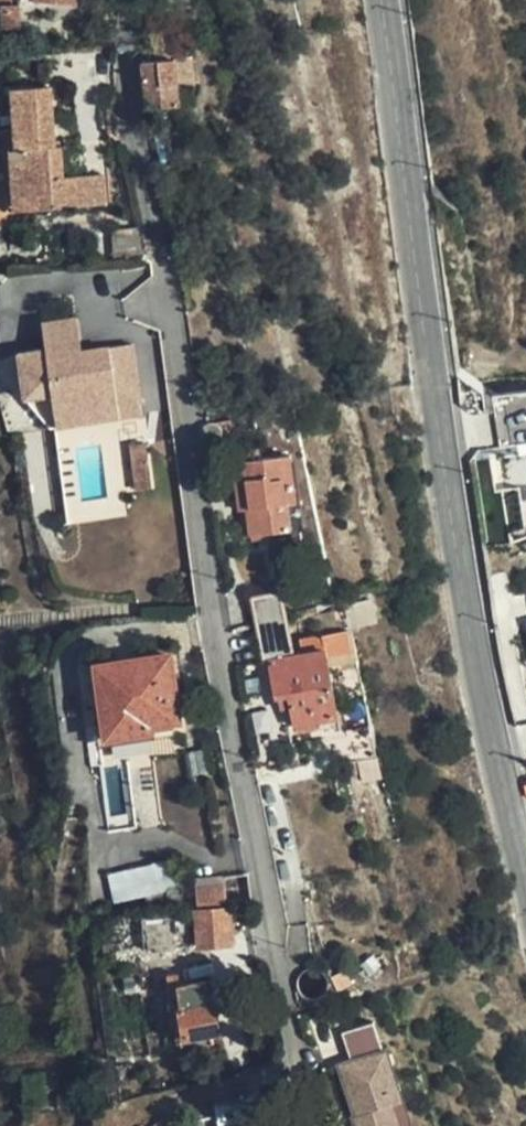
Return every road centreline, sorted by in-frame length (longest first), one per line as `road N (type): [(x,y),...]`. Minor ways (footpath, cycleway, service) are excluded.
road 1 (residential): [(316,1125),(282,1012),(176,396),(162,266),(127,126),(121,0)]
road 2 (tertiary): [(525,881),(454,536),(381,0)]

